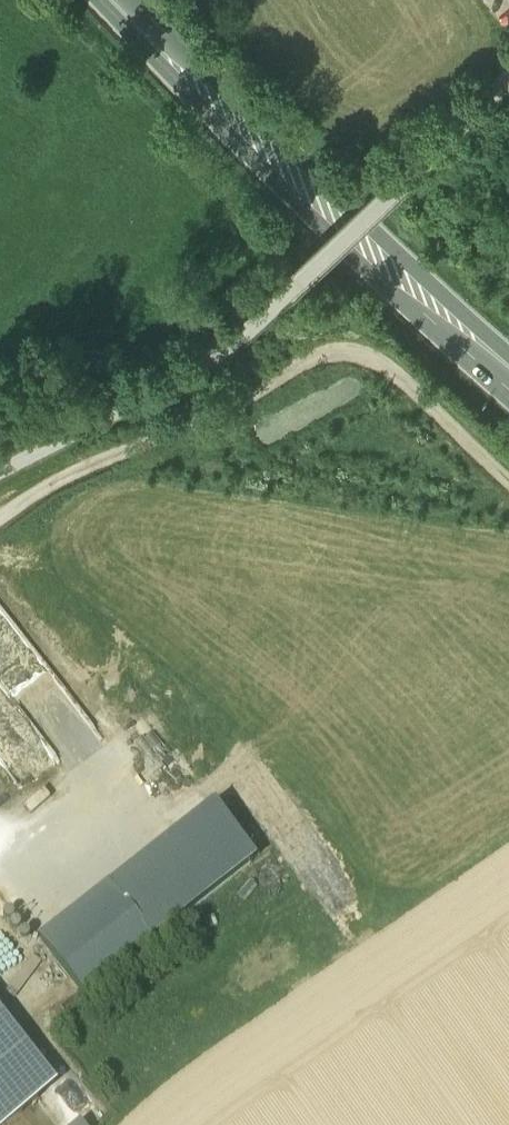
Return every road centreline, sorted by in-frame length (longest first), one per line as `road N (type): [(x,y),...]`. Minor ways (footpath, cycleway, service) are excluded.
road 1 (track): [(0,470),(184,379),(508,77)]
road 2 (track): [(508,489),(388,370),(359,354),(336,354),(191,431),(52,485),(0,522)]
road 3 (primary): [(508,383),(126,0)]

